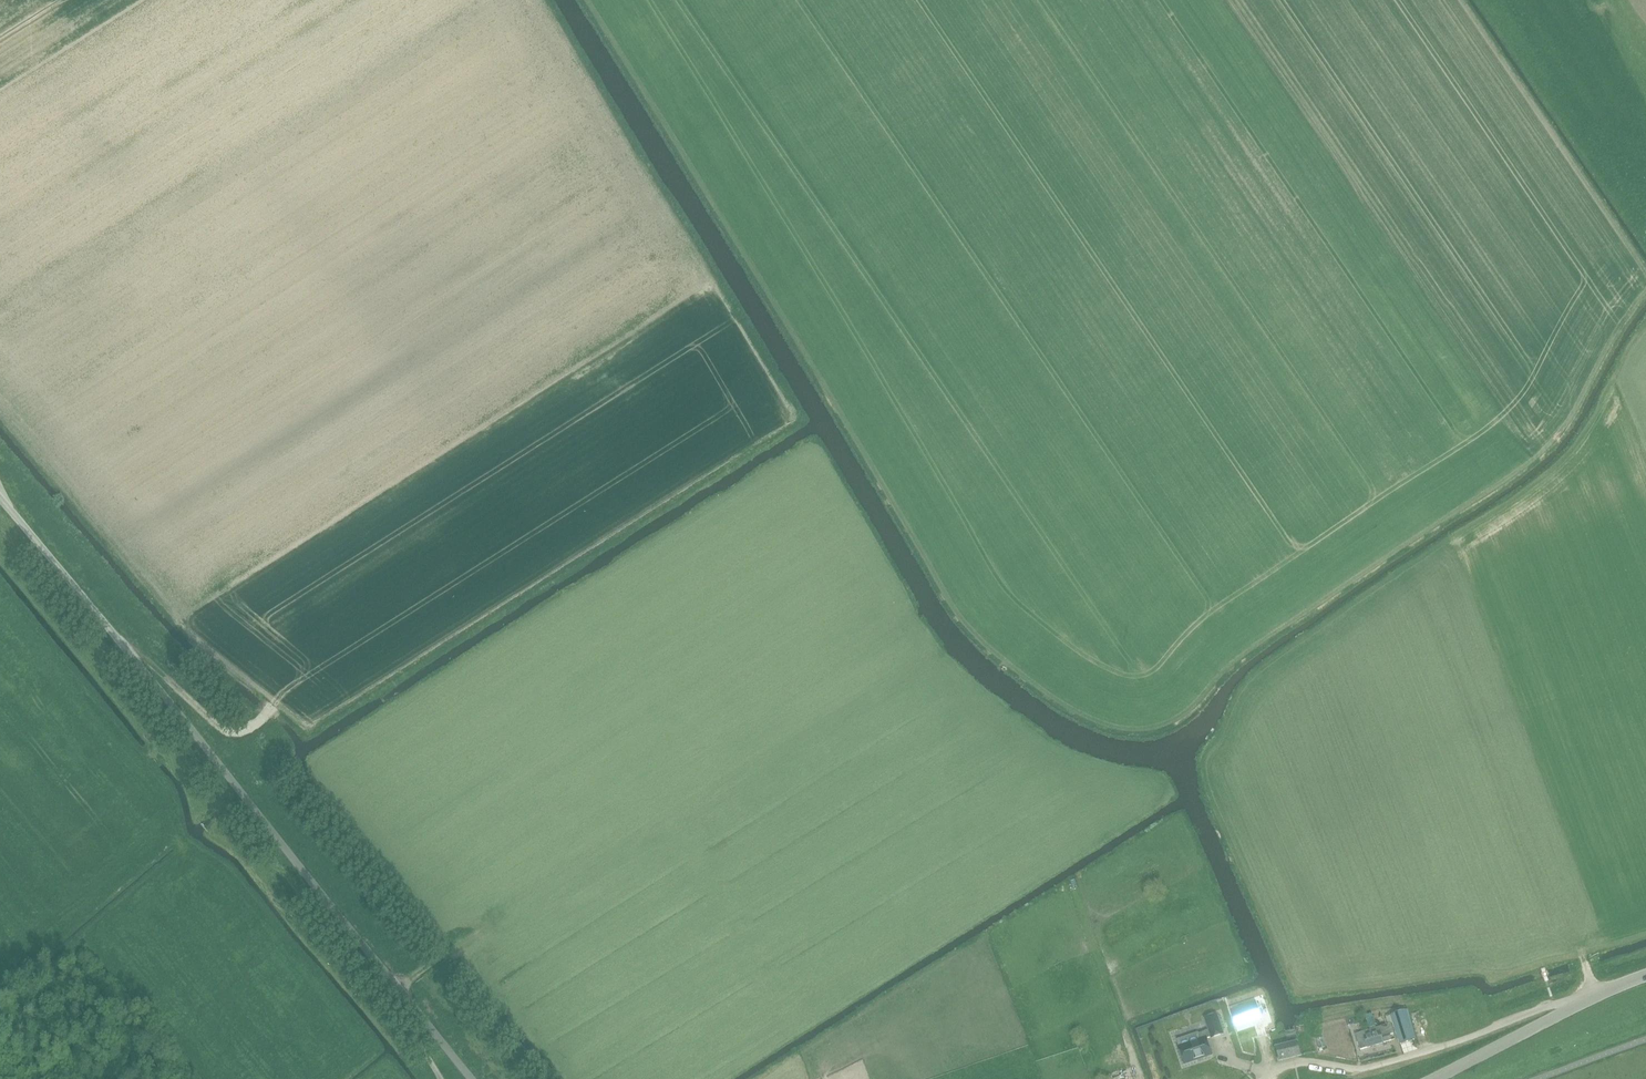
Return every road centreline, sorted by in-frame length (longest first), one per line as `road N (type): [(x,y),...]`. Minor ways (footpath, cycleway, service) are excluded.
road 1 (unclassified): [(380,967),(0,498)]
road 2 (tertiary): [(1435,1078),(1645,976)]
road 3 (unclassified): [(472,1078),(380,967)]
road 4 (unclassified): [(440,1078),(380,967)]

